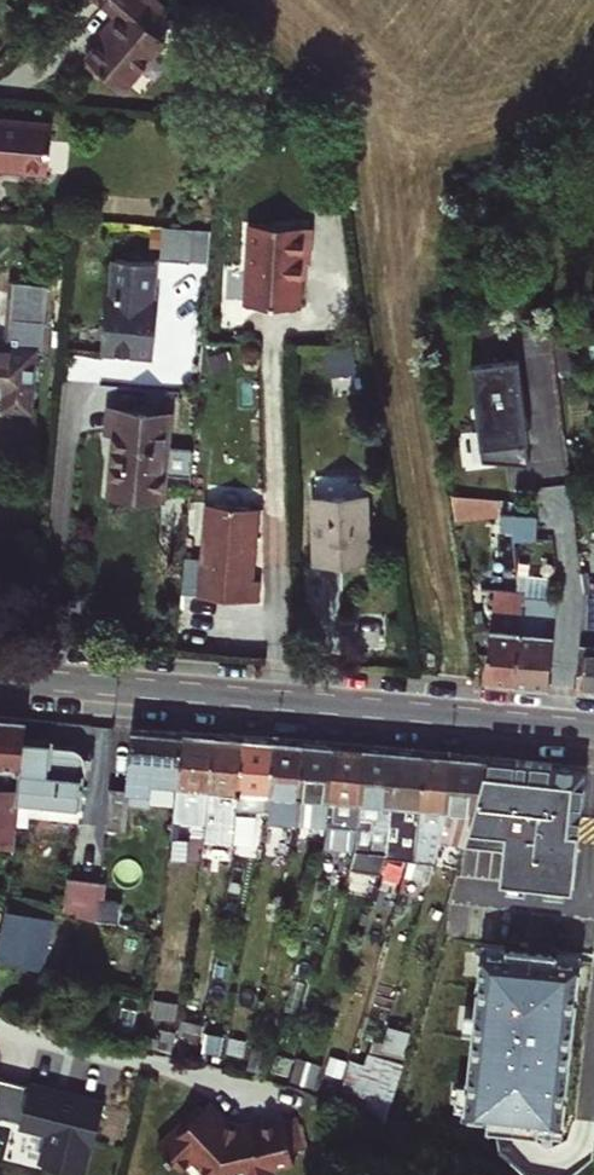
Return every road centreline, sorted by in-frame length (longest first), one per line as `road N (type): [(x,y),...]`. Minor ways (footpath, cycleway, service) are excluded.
road 1 (secondary): [(0,677),(593,730)]

